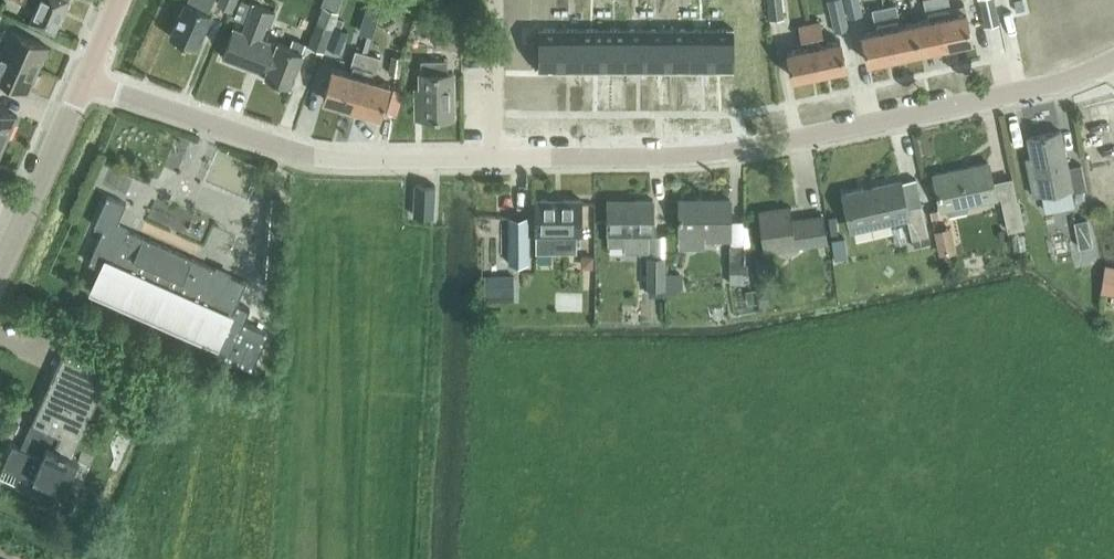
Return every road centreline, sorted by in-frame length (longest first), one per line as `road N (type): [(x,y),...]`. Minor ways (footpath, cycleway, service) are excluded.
road 1 (residential): [(494,158),(746,149),(1022,92),(1113,60)]
road 2 (residential): [(86,81),(301,154),(494,158)]
road 3 (residential): [(0,271),(86,81)]
road 4 (residential): [(495,0),(494,158)]

